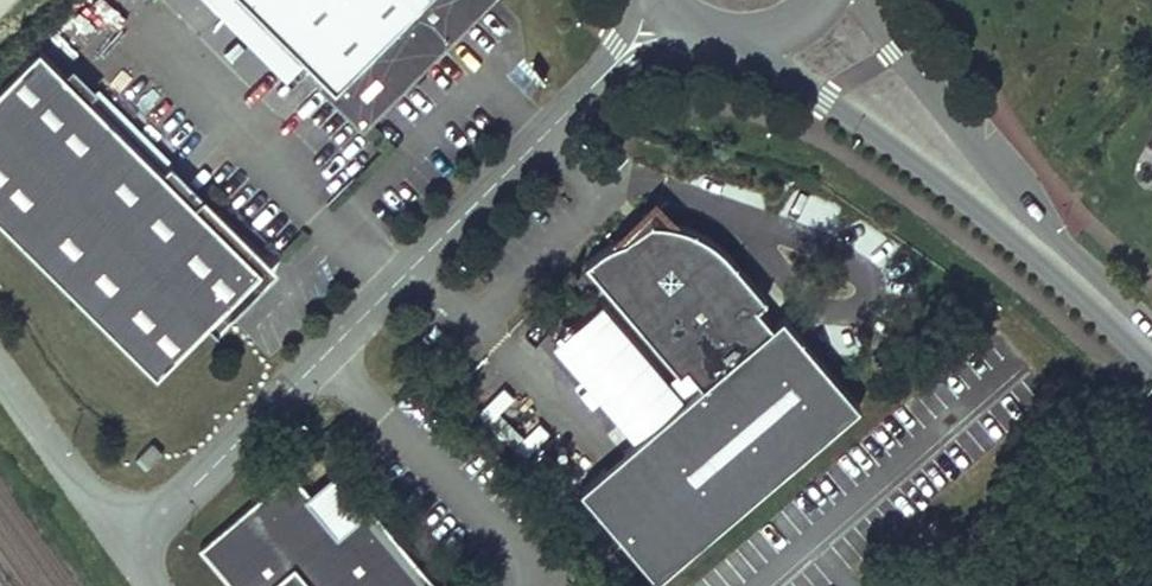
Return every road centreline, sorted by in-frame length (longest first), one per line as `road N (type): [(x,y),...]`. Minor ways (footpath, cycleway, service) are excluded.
road 1 (residential): [(663,4),(624,56),(171,498)]
road 2 (secondary): [(742,38),(1012,230),(1151,370)]
road 3 (secondary): [(1151,330),(1028,208),(868,0)]
road 4 (residential): [(171,498),(92,494),(0,364)]

